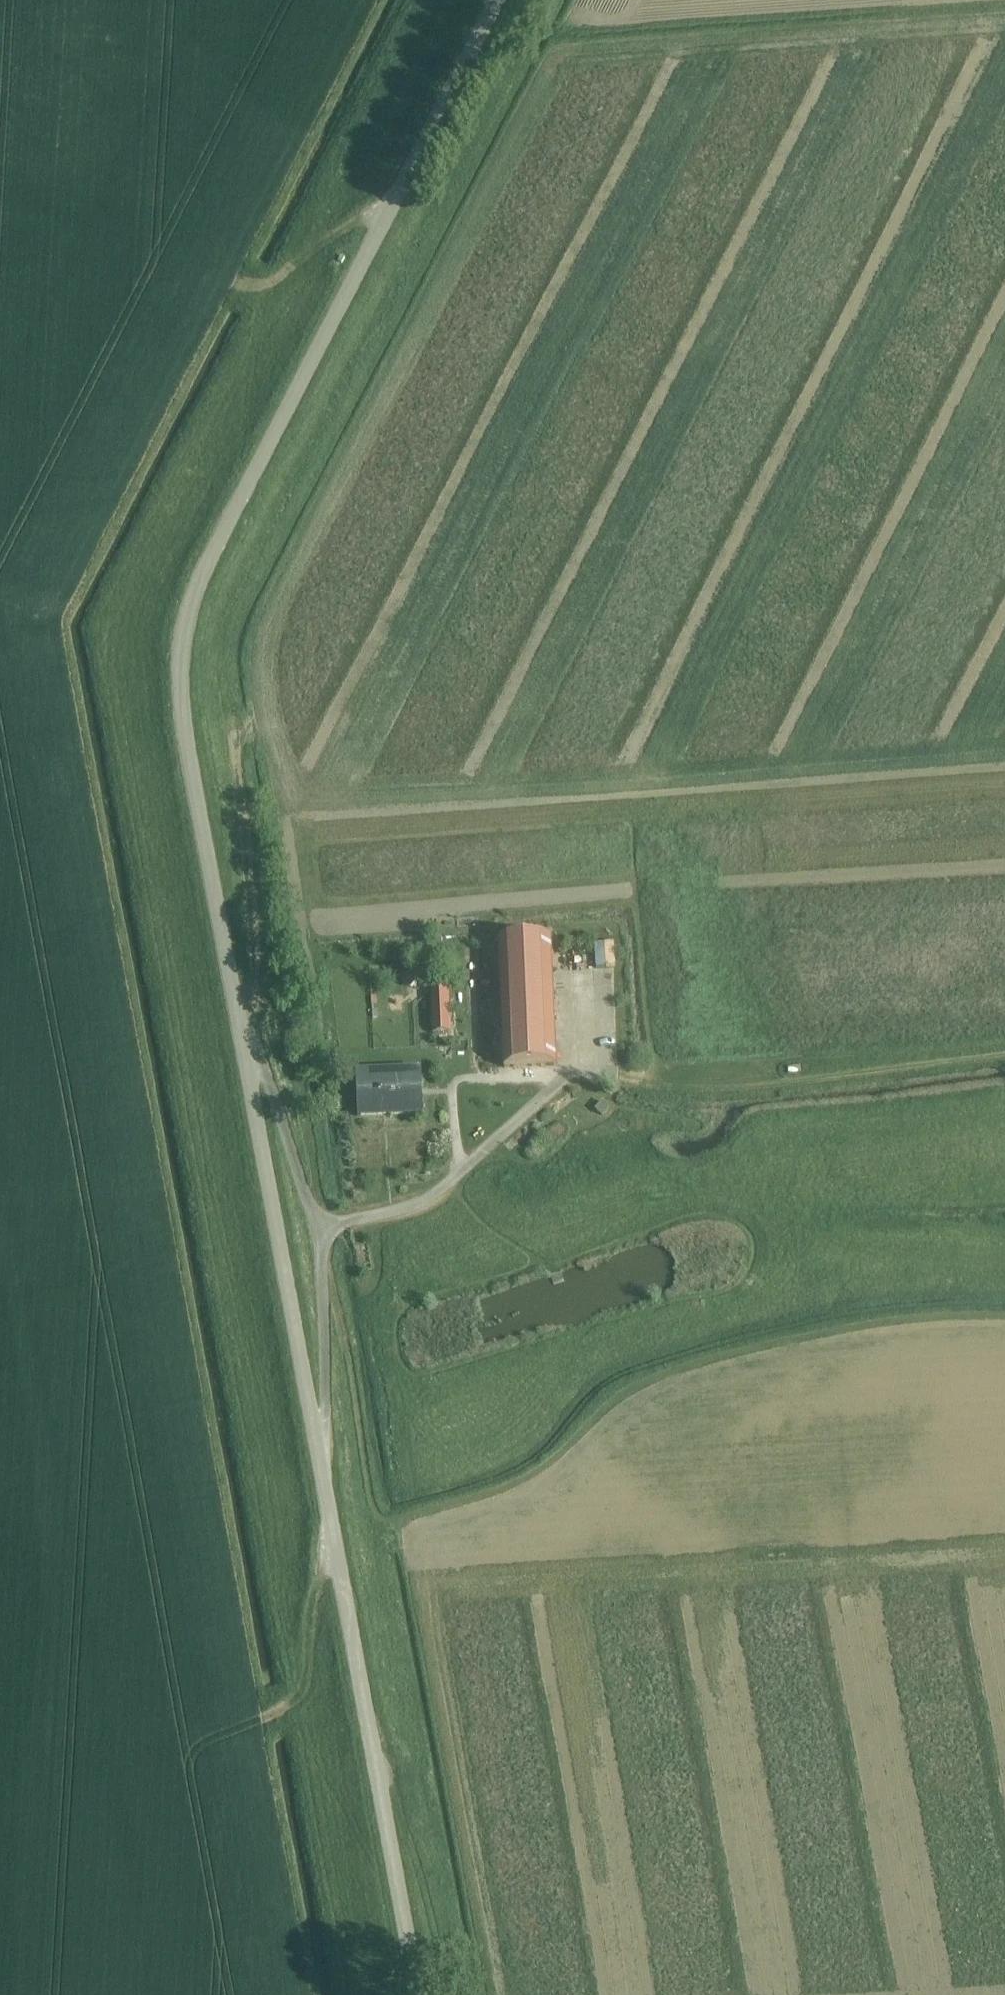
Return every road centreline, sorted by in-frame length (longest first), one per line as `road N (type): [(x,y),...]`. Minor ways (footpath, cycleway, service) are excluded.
road 1 (unclassified): [(420,1994),(203,823),(184,705),(186,638),(202,580),(495,0)]
road 2 (track): [(588,1061),(663,1084),(735,1085),(1004,1058)]

